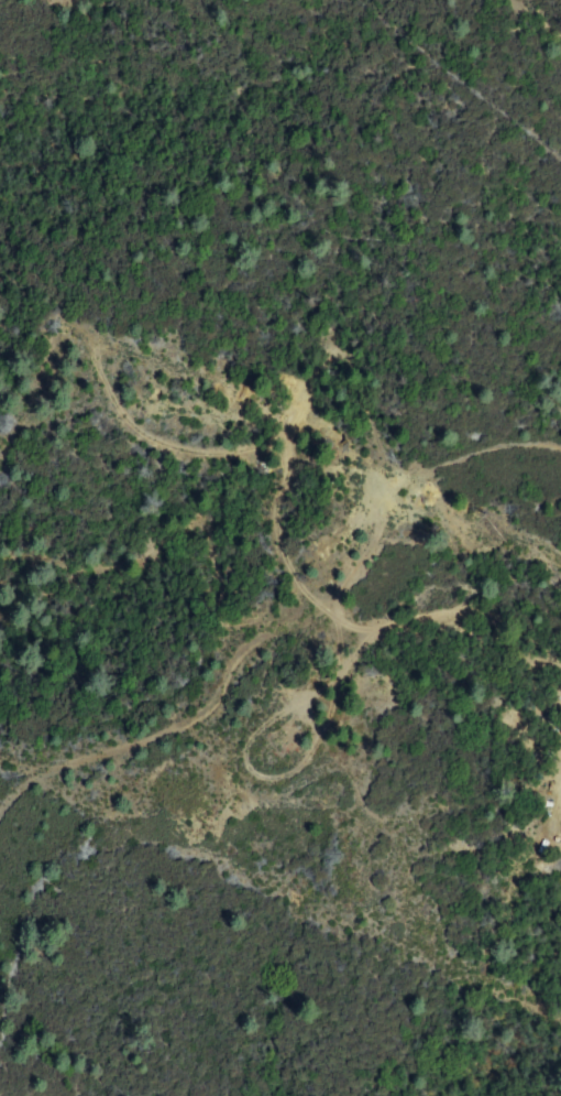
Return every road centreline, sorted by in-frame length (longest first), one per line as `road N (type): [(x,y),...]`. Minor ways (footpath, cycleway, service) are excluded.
road 1 (track): [(0,832),(30,785),(63,767),(158,738),(212,708),(261,640),(341,598),(388,539),(420,478),(514,444),(560,444)]

